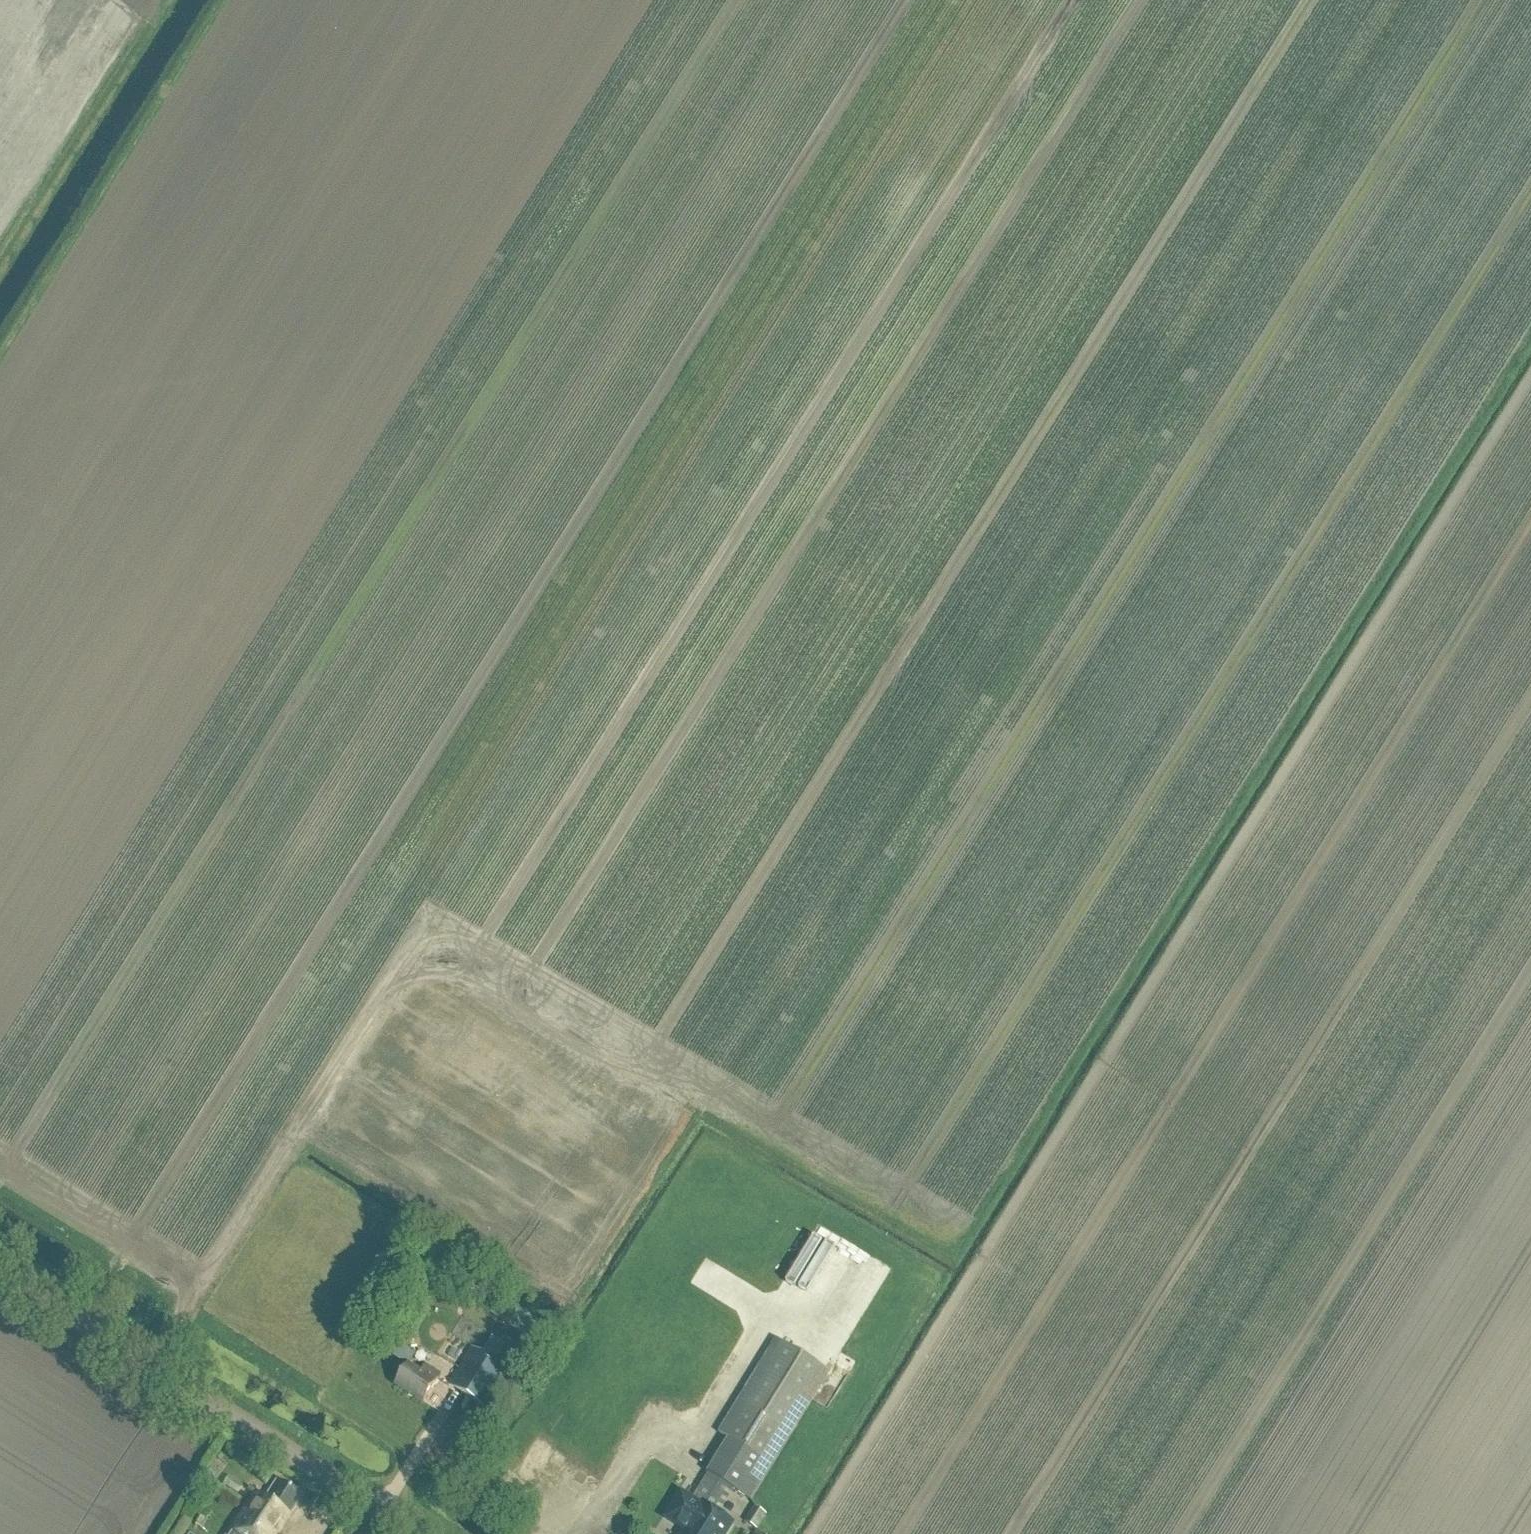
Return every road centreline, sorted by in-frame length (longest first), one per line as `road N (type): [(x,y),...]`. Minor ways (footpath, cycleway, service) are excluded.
road 1 (unclassified): [(412,1533),(0,1275)]

